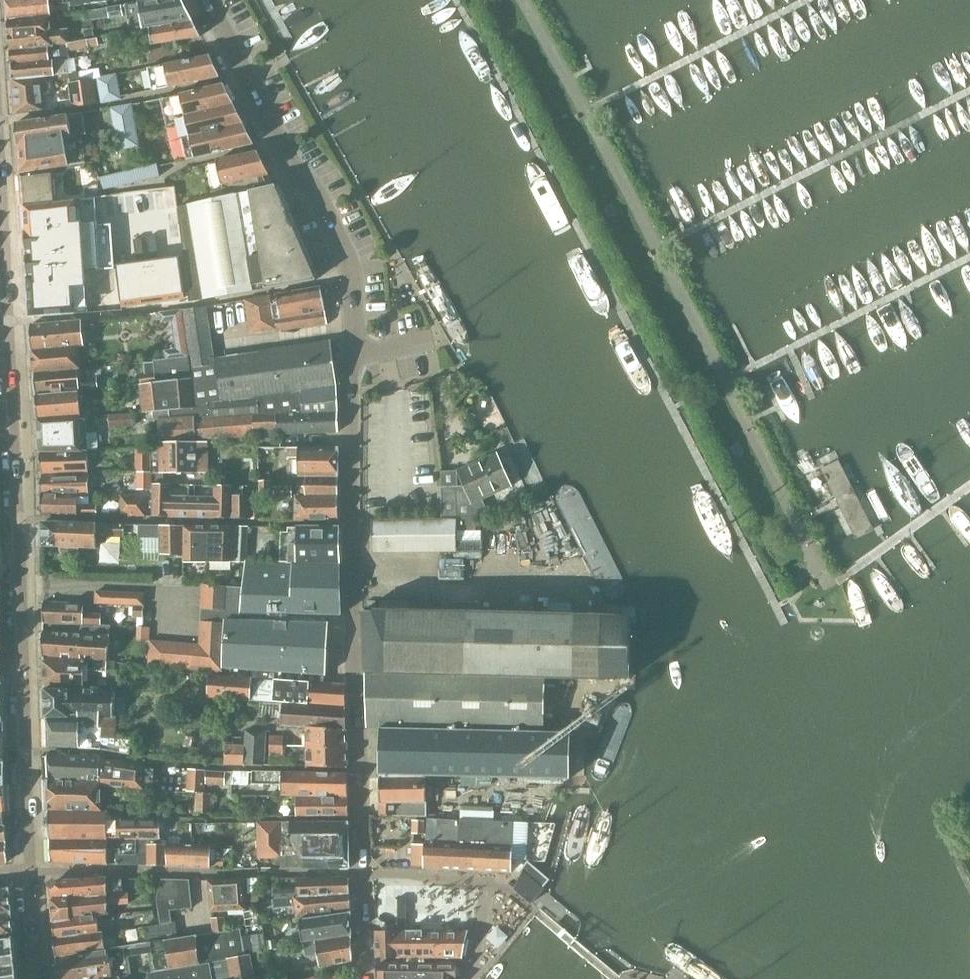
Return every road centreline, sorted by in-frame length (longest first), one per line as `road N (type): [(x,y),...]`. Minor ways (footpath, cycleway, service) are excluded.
road 1 (unclassified): [(832,587),(525,0)]
road 2 (residential): [(358,277),(353,524),(361,879)]
road 3 (tertiary): [(35,873),(17,325)]
road 4 (residential): [(17,325),(164,311),(358,277)]
road 5 (residential): [(35,873),(361,879)]
road 6 (residential): [(2,122),(253,76)]
road 7 (residential): [(253,76),(358,277)]
road 8 (tertiary): [(17,325),(2,122)]
road 9 (unclassified): [(495,881),(361,879)]

